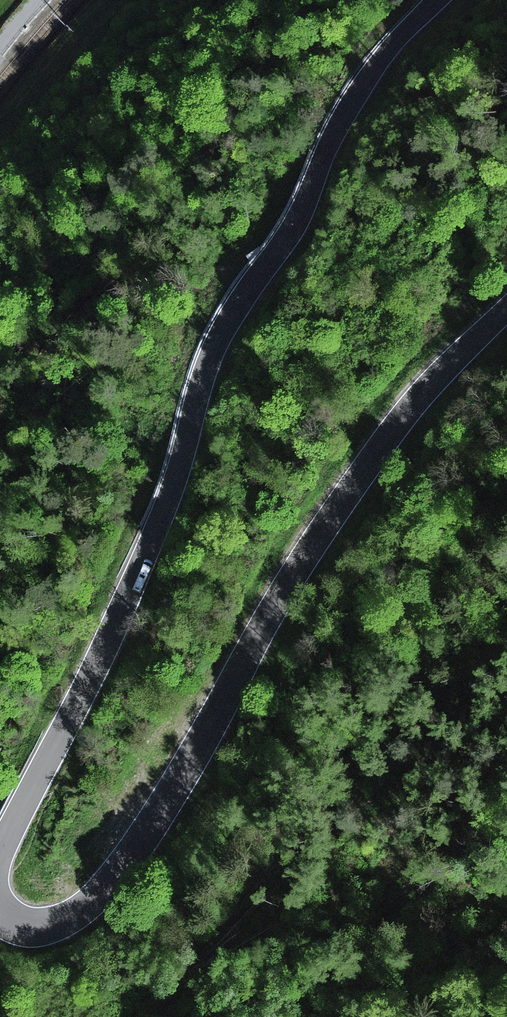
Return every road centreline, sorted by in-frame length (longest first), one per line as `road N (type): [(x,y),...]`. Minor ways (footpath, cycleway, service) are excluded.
road 1 (tertiary): [(435,0),(361,83),(296,225),(221,332),(146,559),(0,854)]
road 2 (tertiary): [(0,903),(12,917),(43,927),(69,920),(107,890),(353,485),(414,404),(506,310)]

